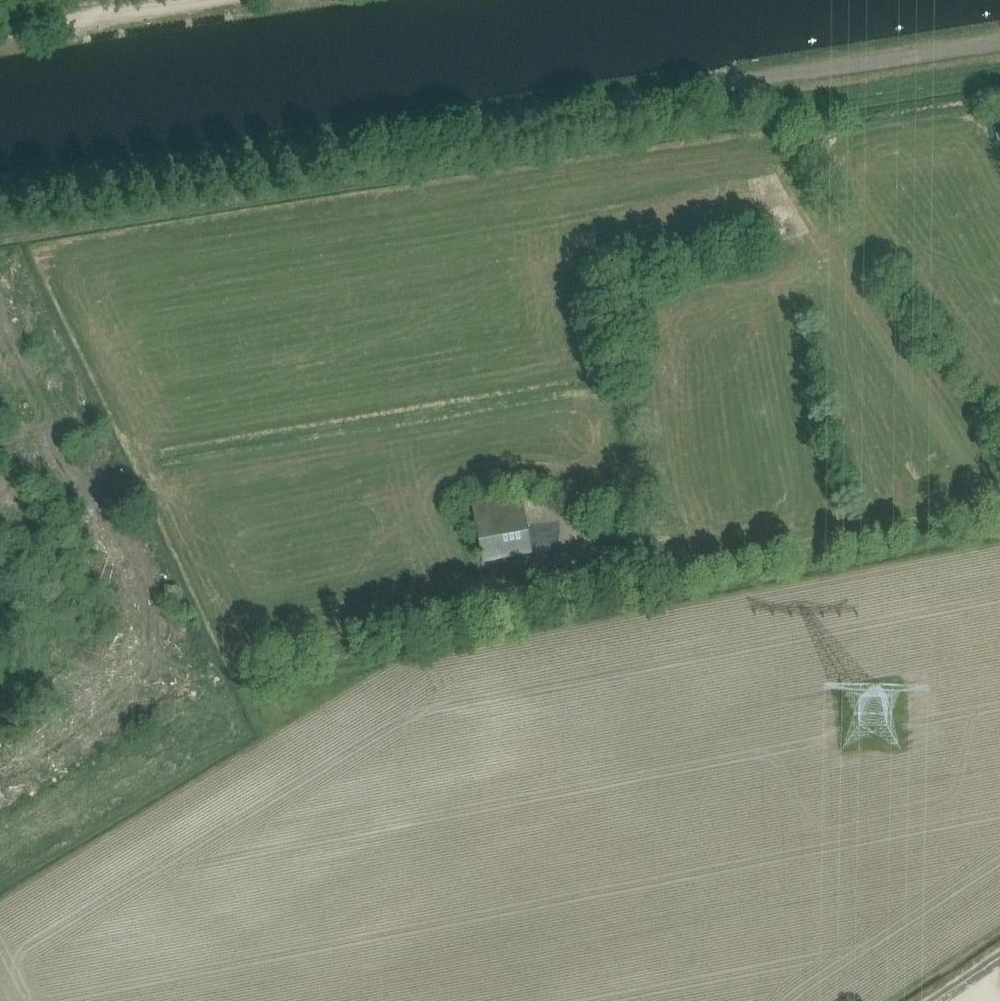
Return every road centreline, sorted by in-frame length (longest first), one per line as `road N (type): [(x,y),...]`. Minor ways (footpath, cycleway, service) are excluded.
road 1 (track): [(215,0),(0,33)]

